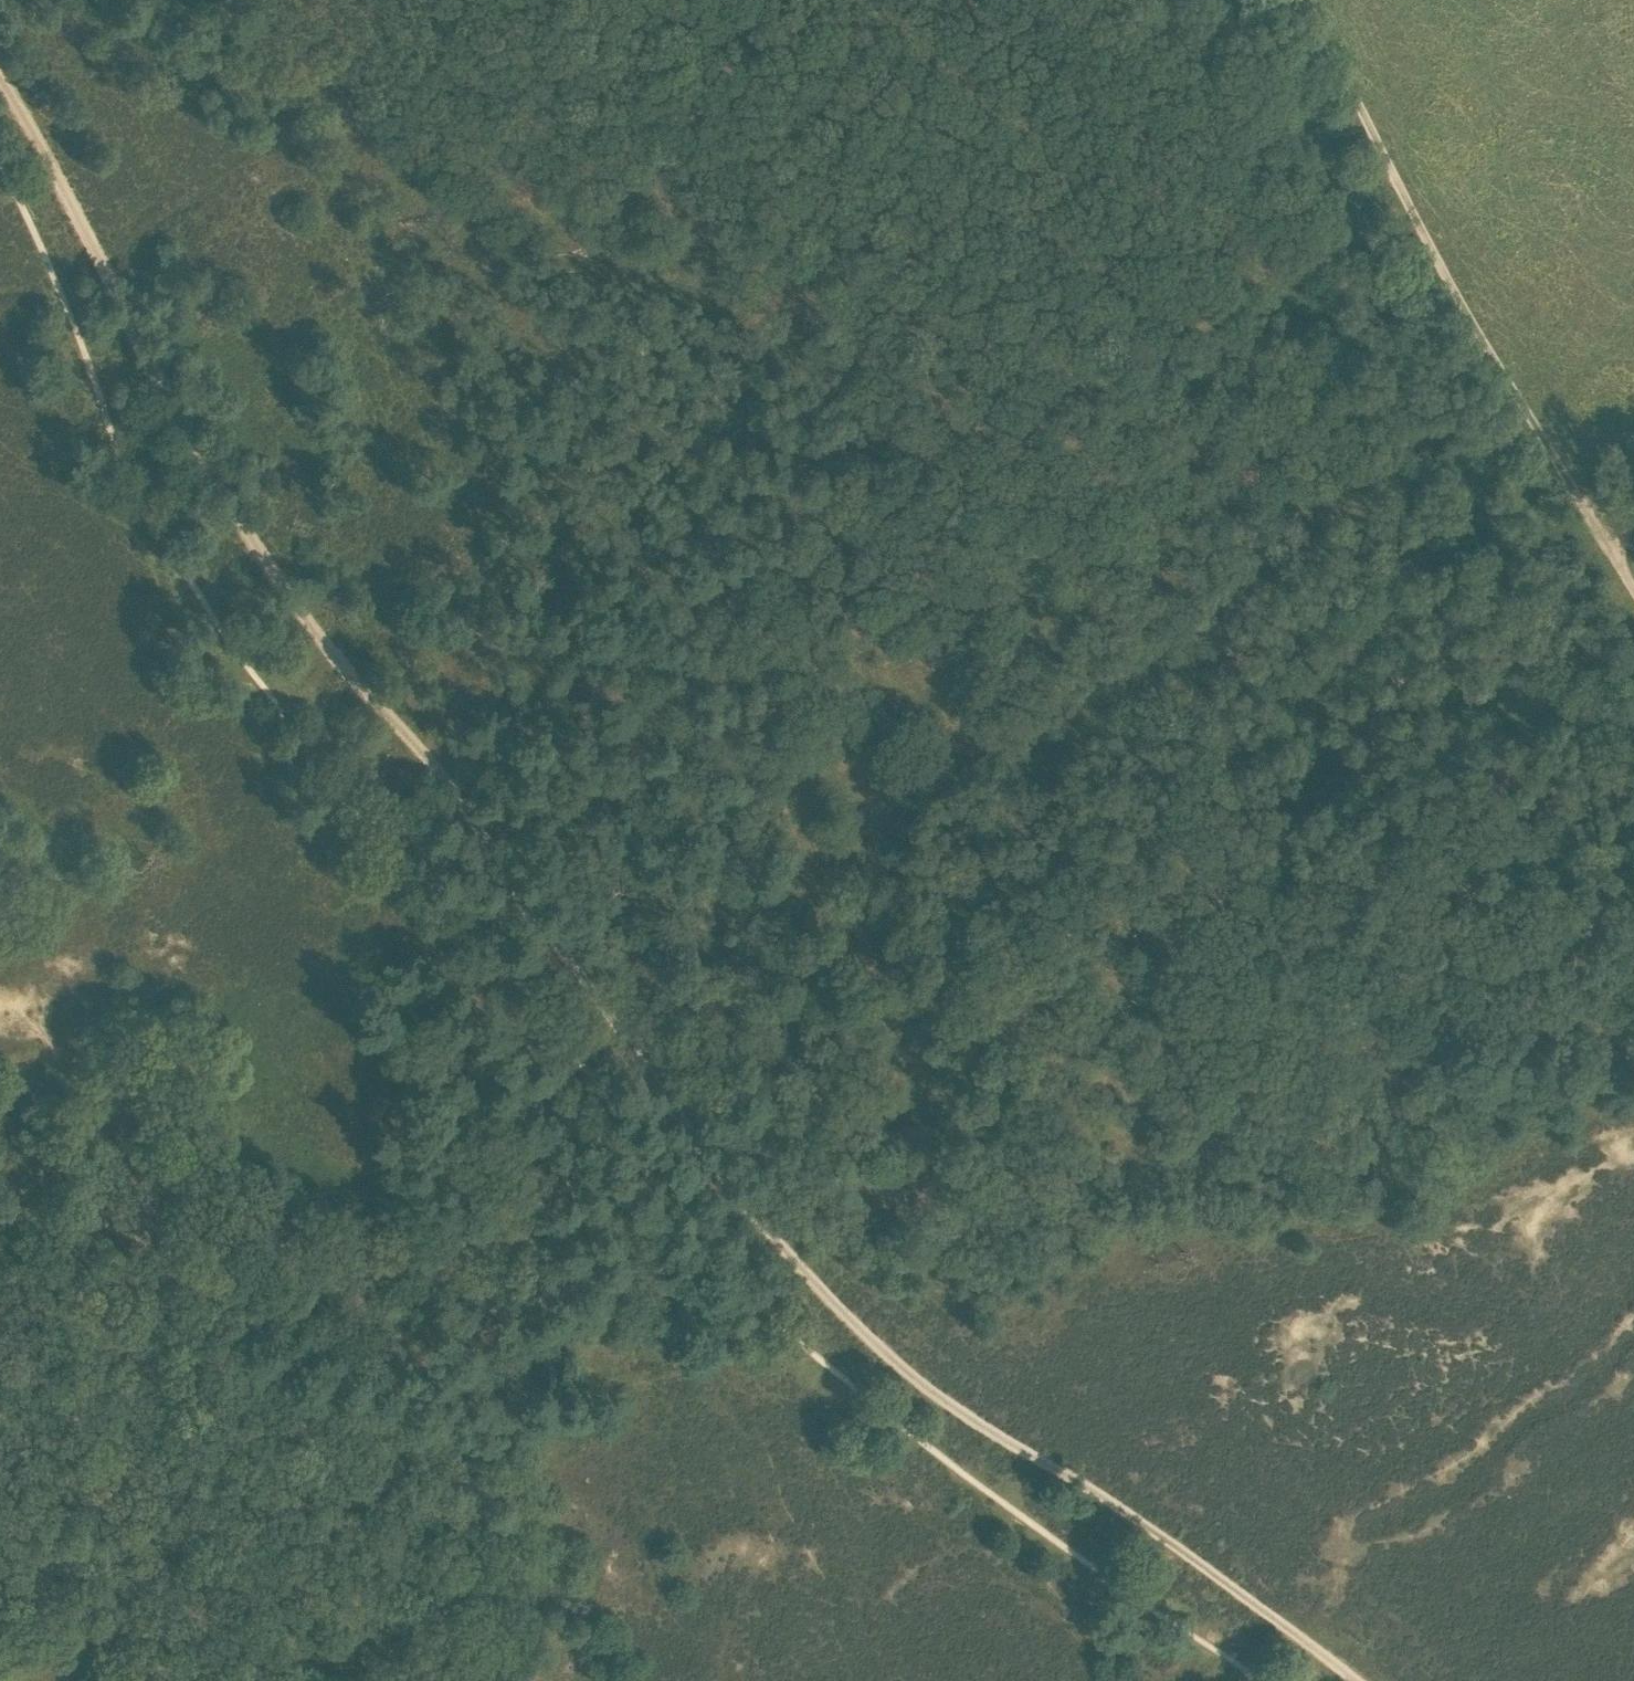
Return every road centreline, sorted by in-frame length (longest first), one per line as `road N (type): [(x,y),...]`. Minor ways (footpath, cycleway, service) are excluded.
road 1 (track): [(0,75),(58,172),(146,357),(317,618),(649,1035),(815,1280),(874,1345),(997,1445),(1256,1598),(1365,1680)]
road 2 (track): [(1295,0),(1525,423),(1586,512)]

